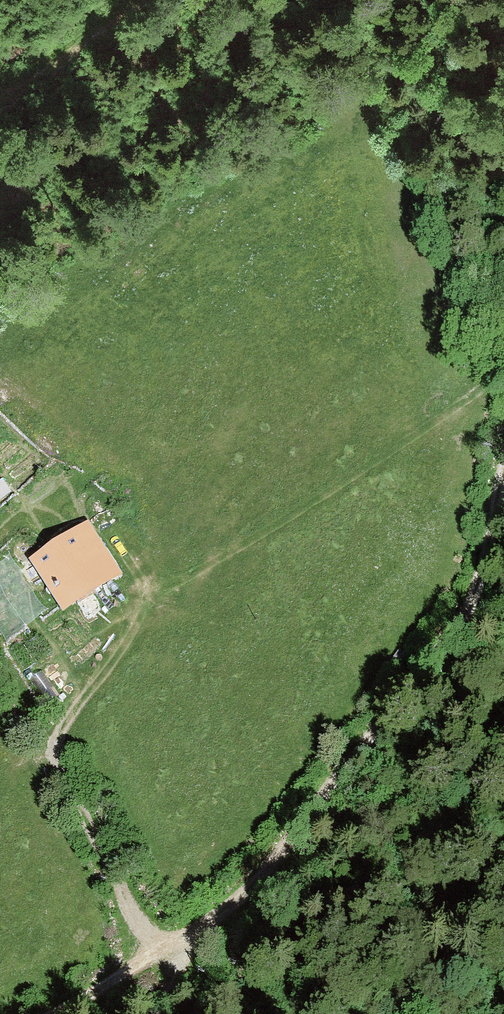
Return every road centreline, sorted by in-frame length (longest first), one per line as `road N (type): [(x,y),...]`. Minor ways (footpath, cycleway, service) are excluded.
road 1 (track): [(503,489),(487,541),(373,747),(196,930),(19,1013)]
road 2 (track): [(503,376),(113,636)]
road 3 (track): [(157,949),(0,656)]
road 4 (track): [(0,93),(113,26),(140,0)]

